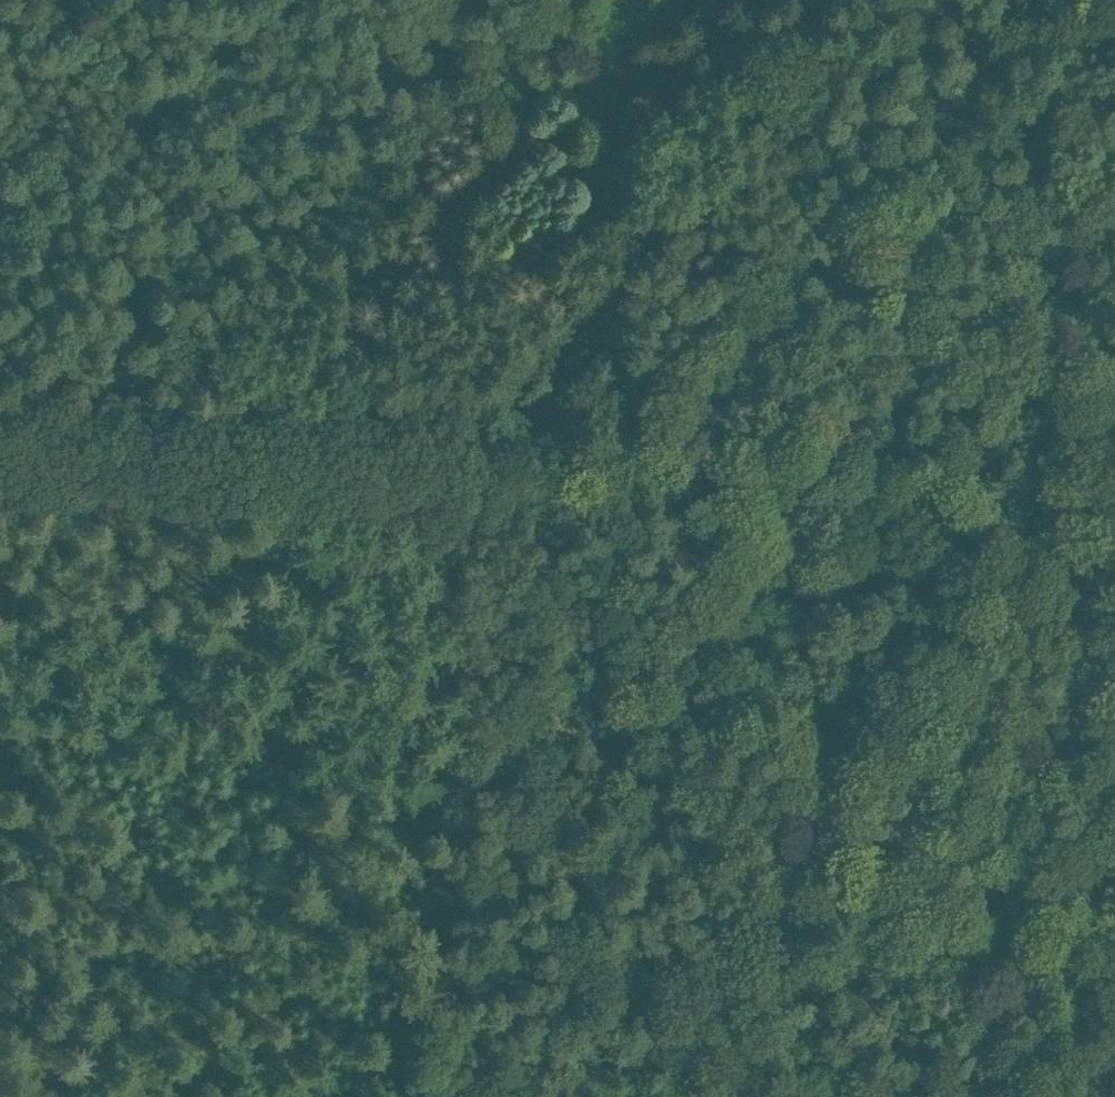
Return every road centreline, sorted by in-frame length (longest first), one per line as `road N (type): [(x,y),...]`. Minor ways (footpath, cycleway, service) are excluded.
road 1 (track): [(0,629),(0,429)]
road 2 (unclassified): [(1089,0),(997,79)]

